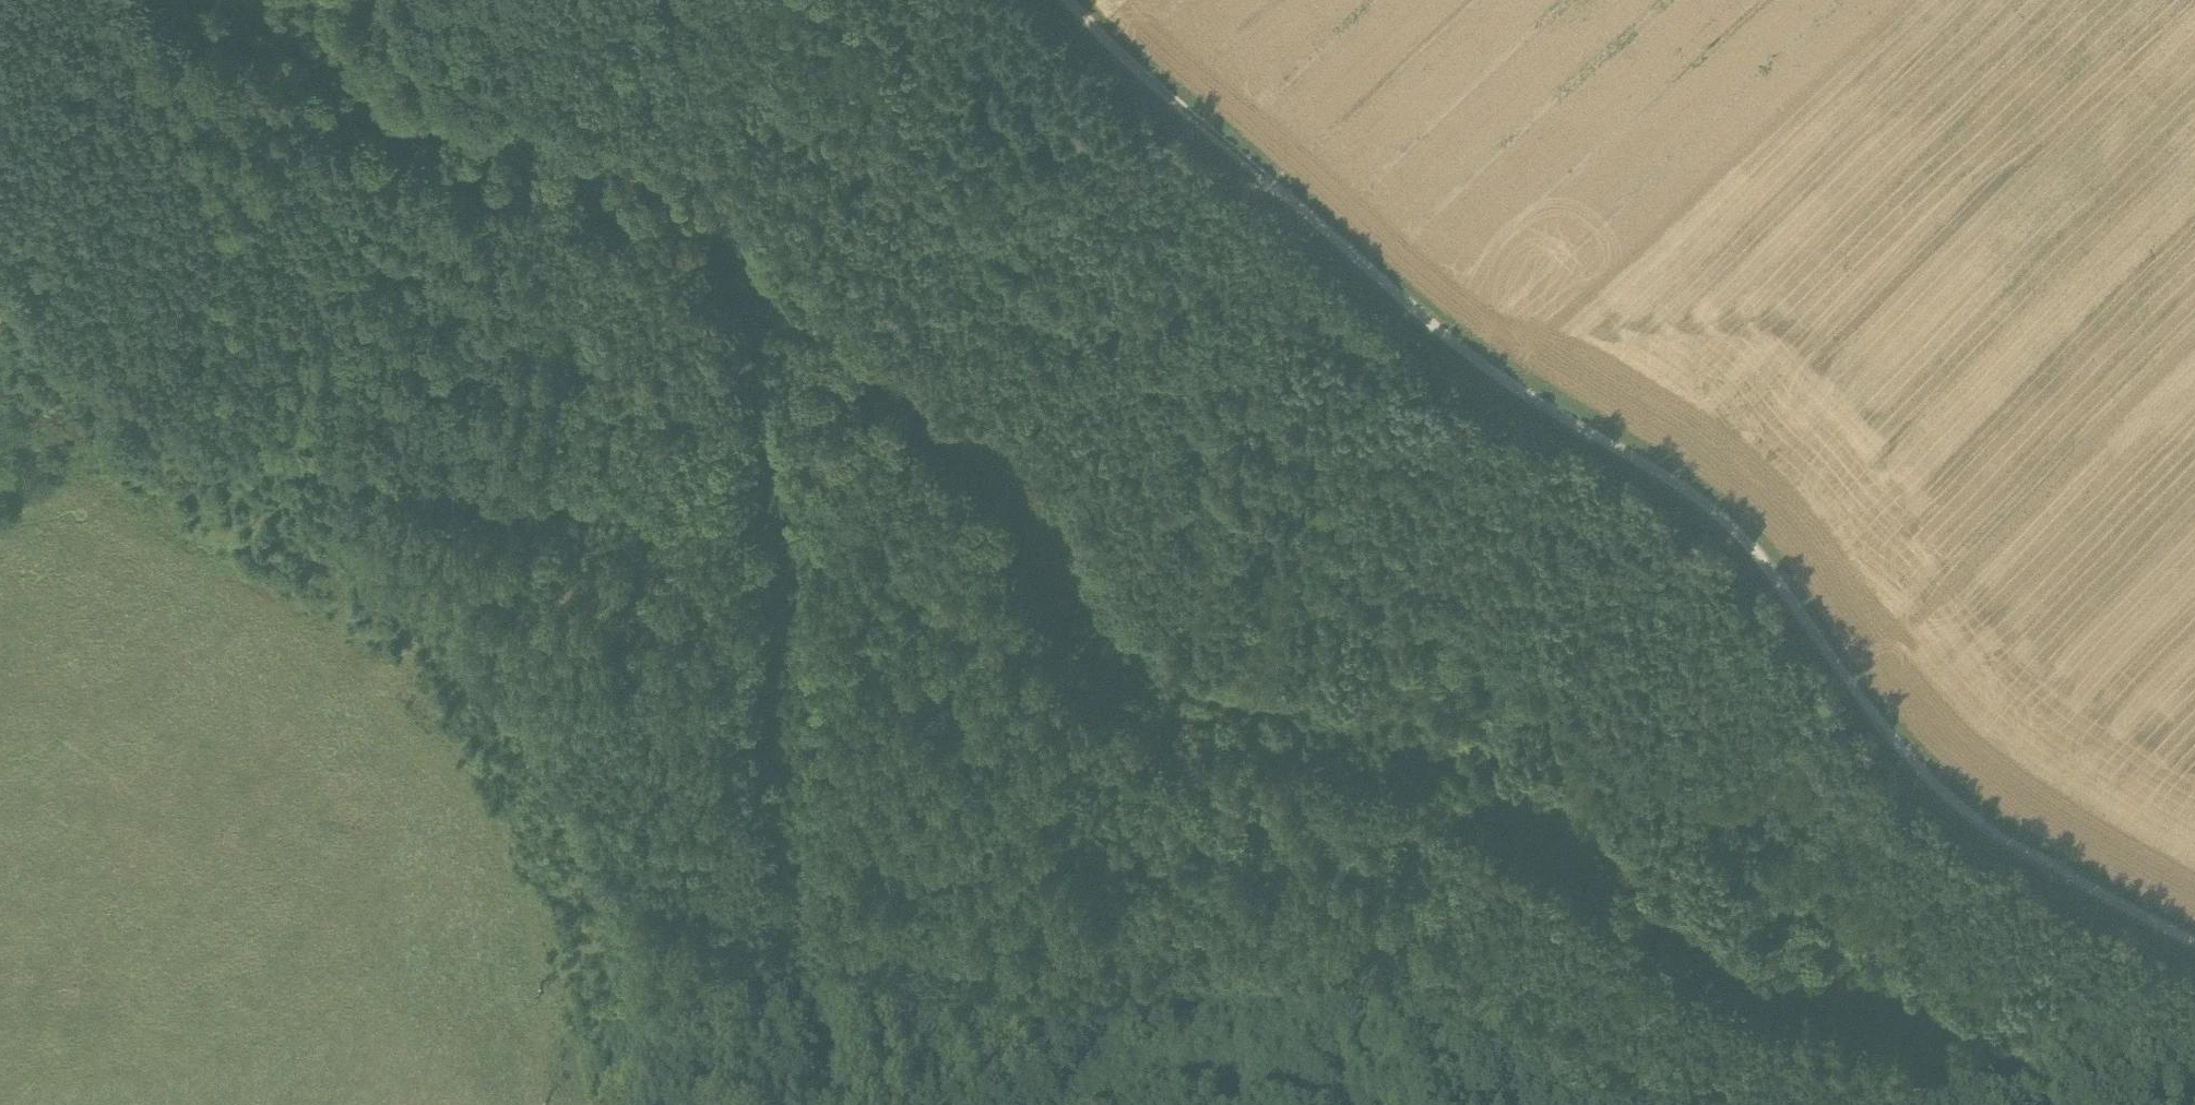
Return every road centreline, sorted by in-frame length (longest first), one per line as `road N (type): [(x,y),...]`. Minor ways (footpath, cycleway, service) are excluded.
road 1 (track): [(2194,942),(2039,861),(1973,814),(1882,718),(1768,559),(1720,510),(1451,338),(1277,187)]
road 2 (track): [(1277,187),(1071,0)]

